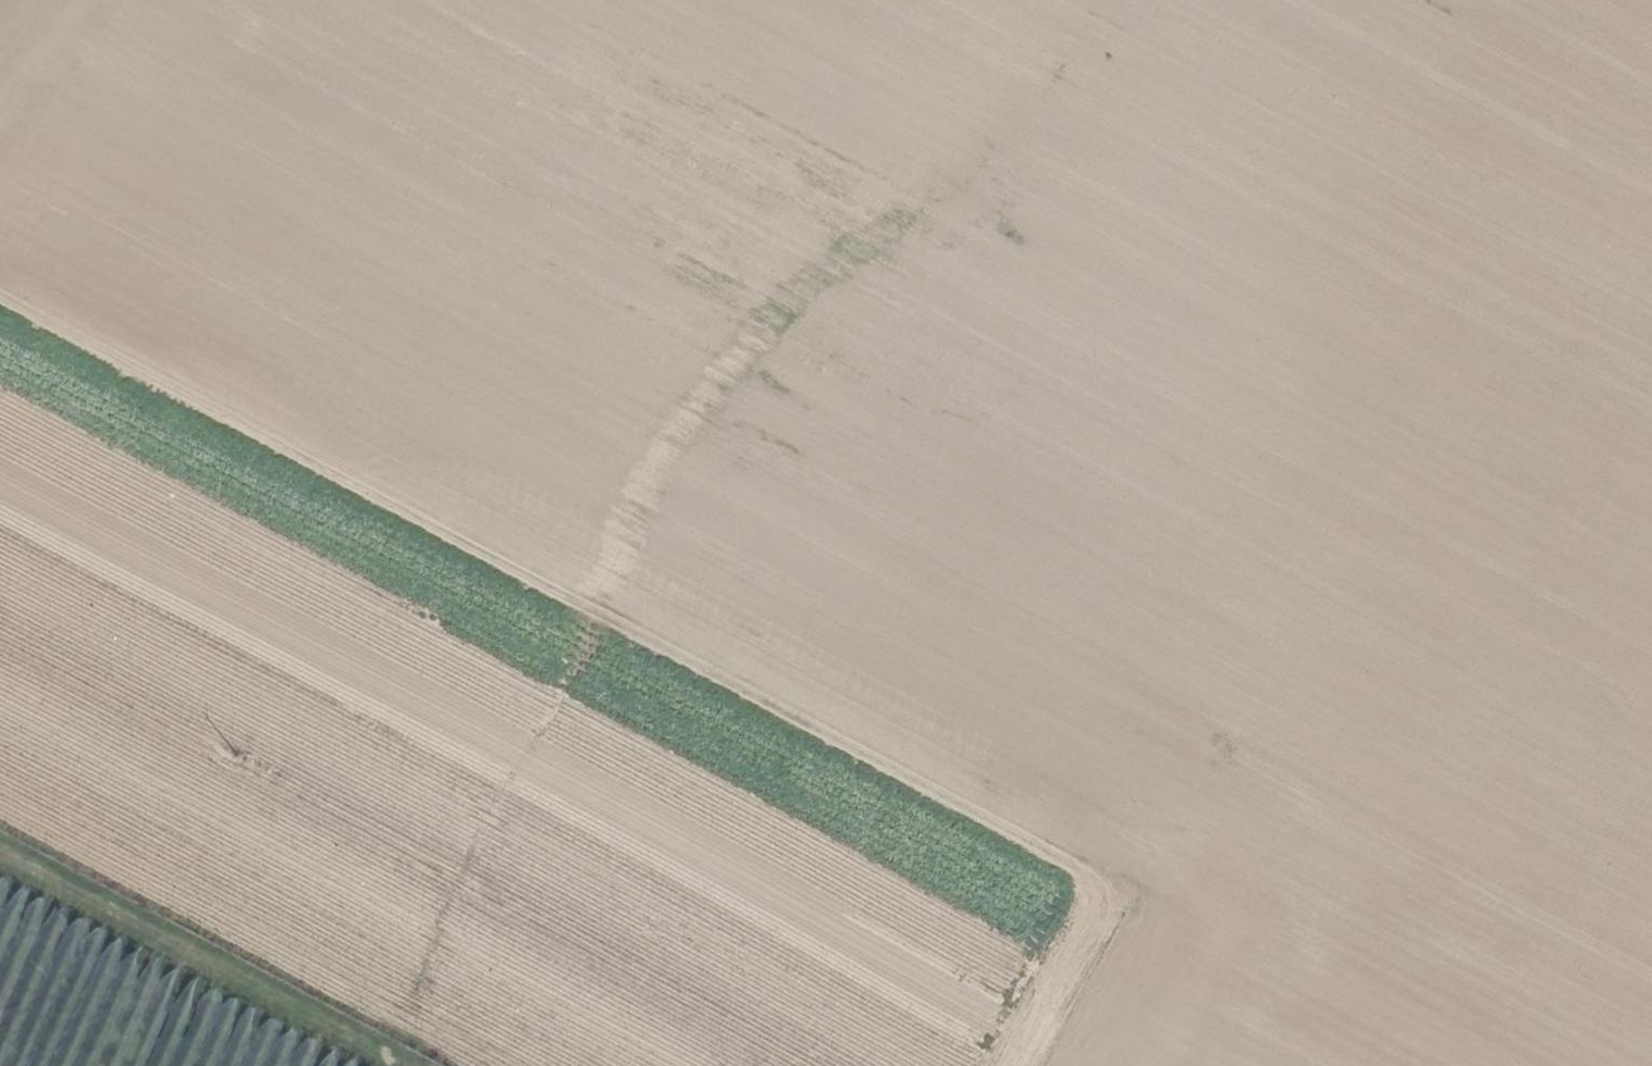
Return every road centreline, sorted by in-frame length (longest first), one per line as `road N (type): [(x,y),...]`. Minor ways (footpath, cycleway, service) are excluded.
road 1 (track): [(379,1065),(0,858)]

